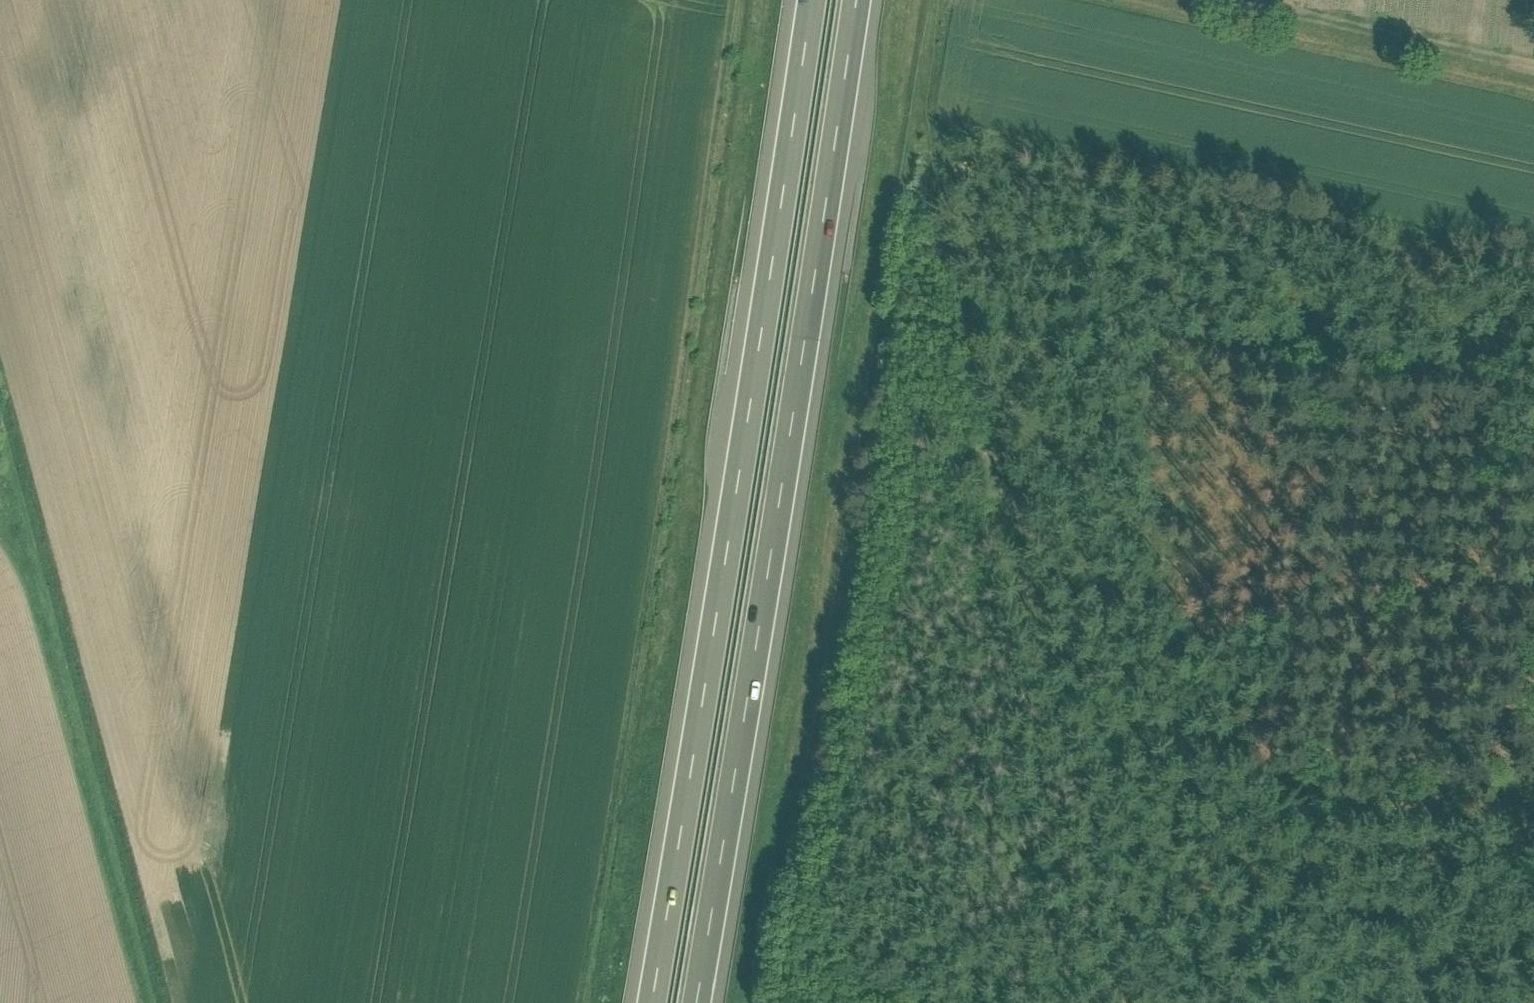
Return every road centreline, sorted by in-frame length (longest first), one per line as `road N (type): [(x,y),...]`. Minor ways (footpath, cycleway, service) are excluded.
road 1 (motorway): [(696,1002),(856,0)]
road 2 (motorway): [(813,0),(653,1002)]

